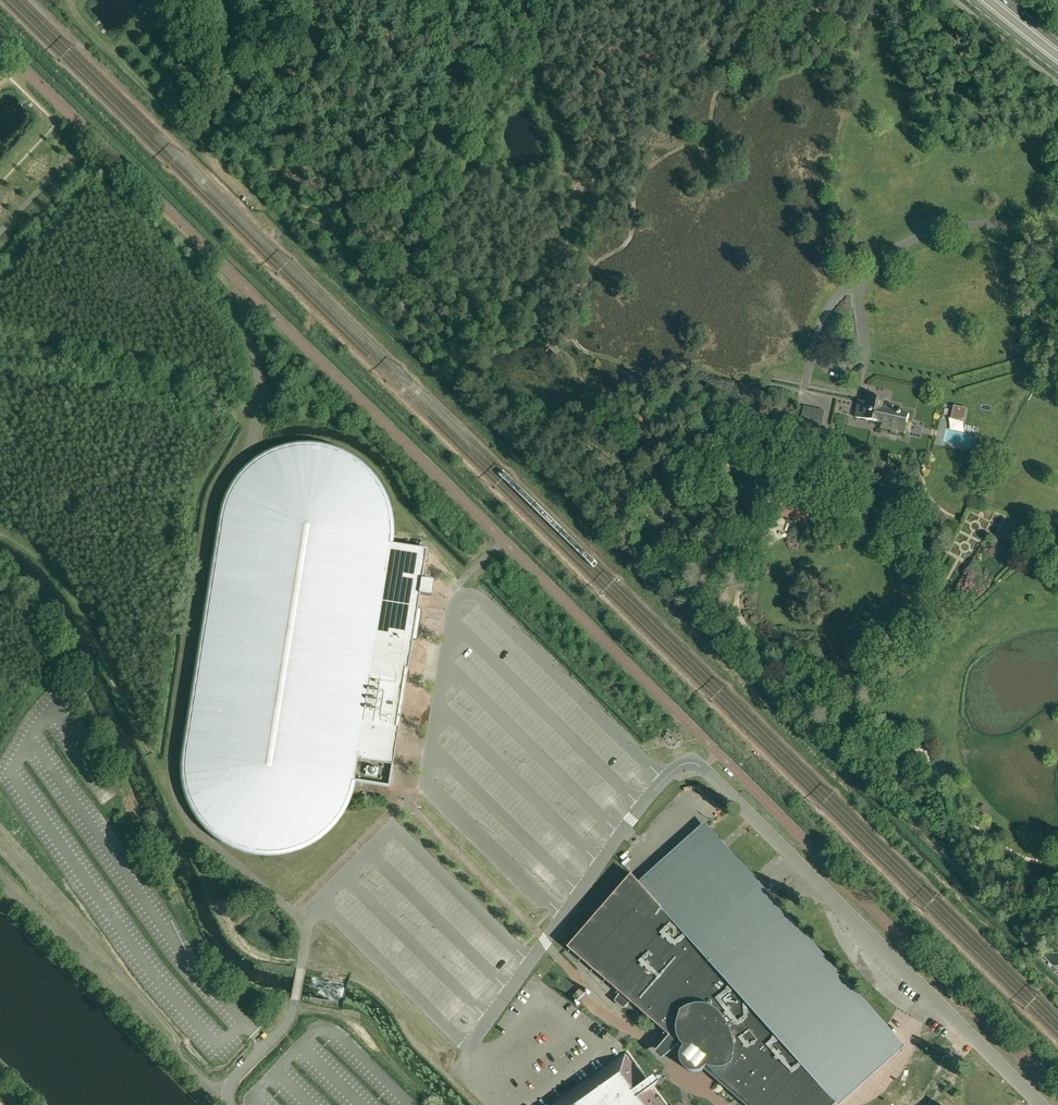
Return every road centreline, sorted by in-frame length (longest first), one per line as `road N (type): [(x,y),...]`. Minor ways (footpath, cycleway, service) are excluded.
road 1 (unclassified): [(1042,1104),(694,763),(674,769),(640,806),(469,1048),(319,903),(310,910)]
road 2 (track): [(171,1050),(0,883)]
road 3 (unclassified): [(310,910),(288,1020),(231,1083),(227,1100)]
road 4 (track): [(214,149),(184,0)]

